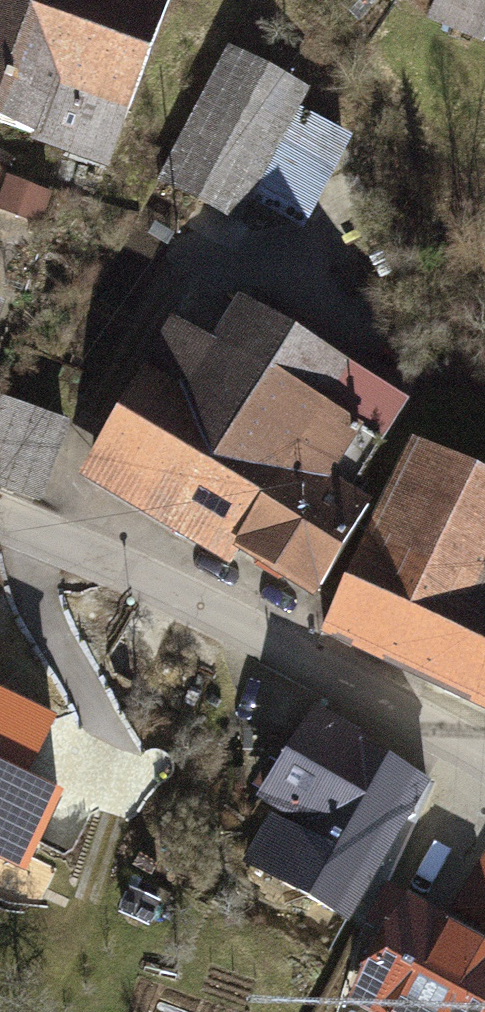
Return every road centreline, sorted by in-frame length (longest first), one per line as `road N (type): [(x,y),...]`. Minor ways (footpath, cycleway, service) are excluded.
road 1 (residential): [(484,771),(0,524)]

